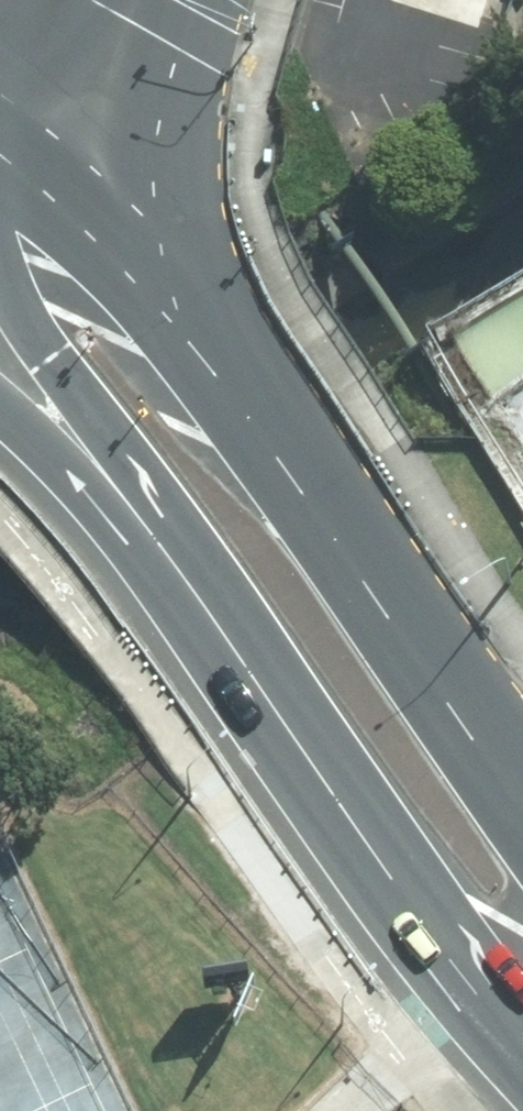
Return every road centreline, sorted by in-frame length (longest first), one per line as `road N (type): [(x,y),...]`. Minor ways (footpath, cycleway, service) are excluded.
road 1 (primary): [(13,108),(112,207),(312,504),(522,845)]
road 2 (primary): [(184,590),(46,357),(7,263),(2,185),(13,108)]
road 3 (primary): [(522,975),(379,839),(184,590)]
road 4 (primary): [(184,590),(55,445),(0,401)]
road 5 (secondary): [(128,0),(13,108)]

